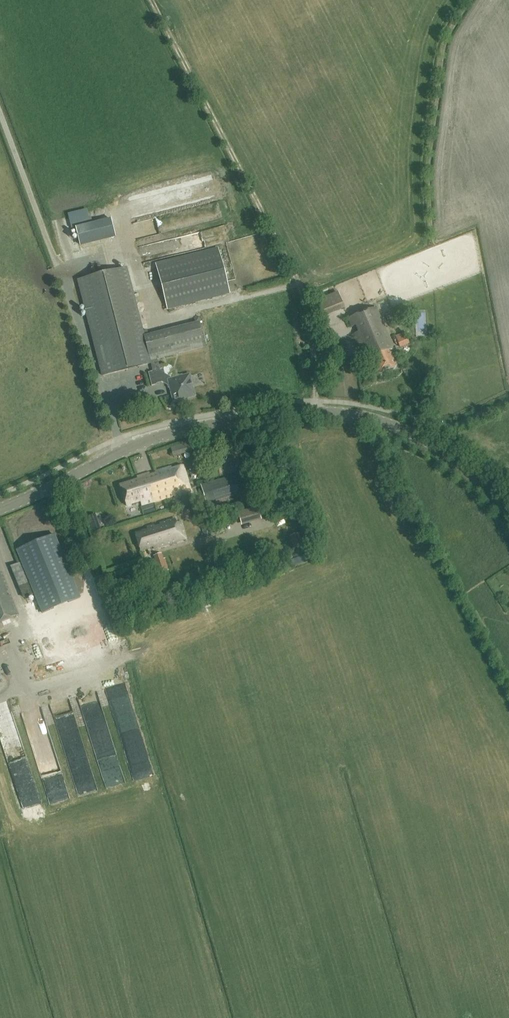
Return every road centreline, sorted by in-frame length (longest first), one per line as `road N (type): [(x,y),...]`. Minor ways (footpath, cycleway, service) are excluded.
road 1 (tertiary): [(0,507),(159,437),(315,412),(360,415),(428,441),(508,509)]
road 2 (track): [(315,400),(303,295),(150,0)]
road 3 (track): [(0,113),(63,282)]

